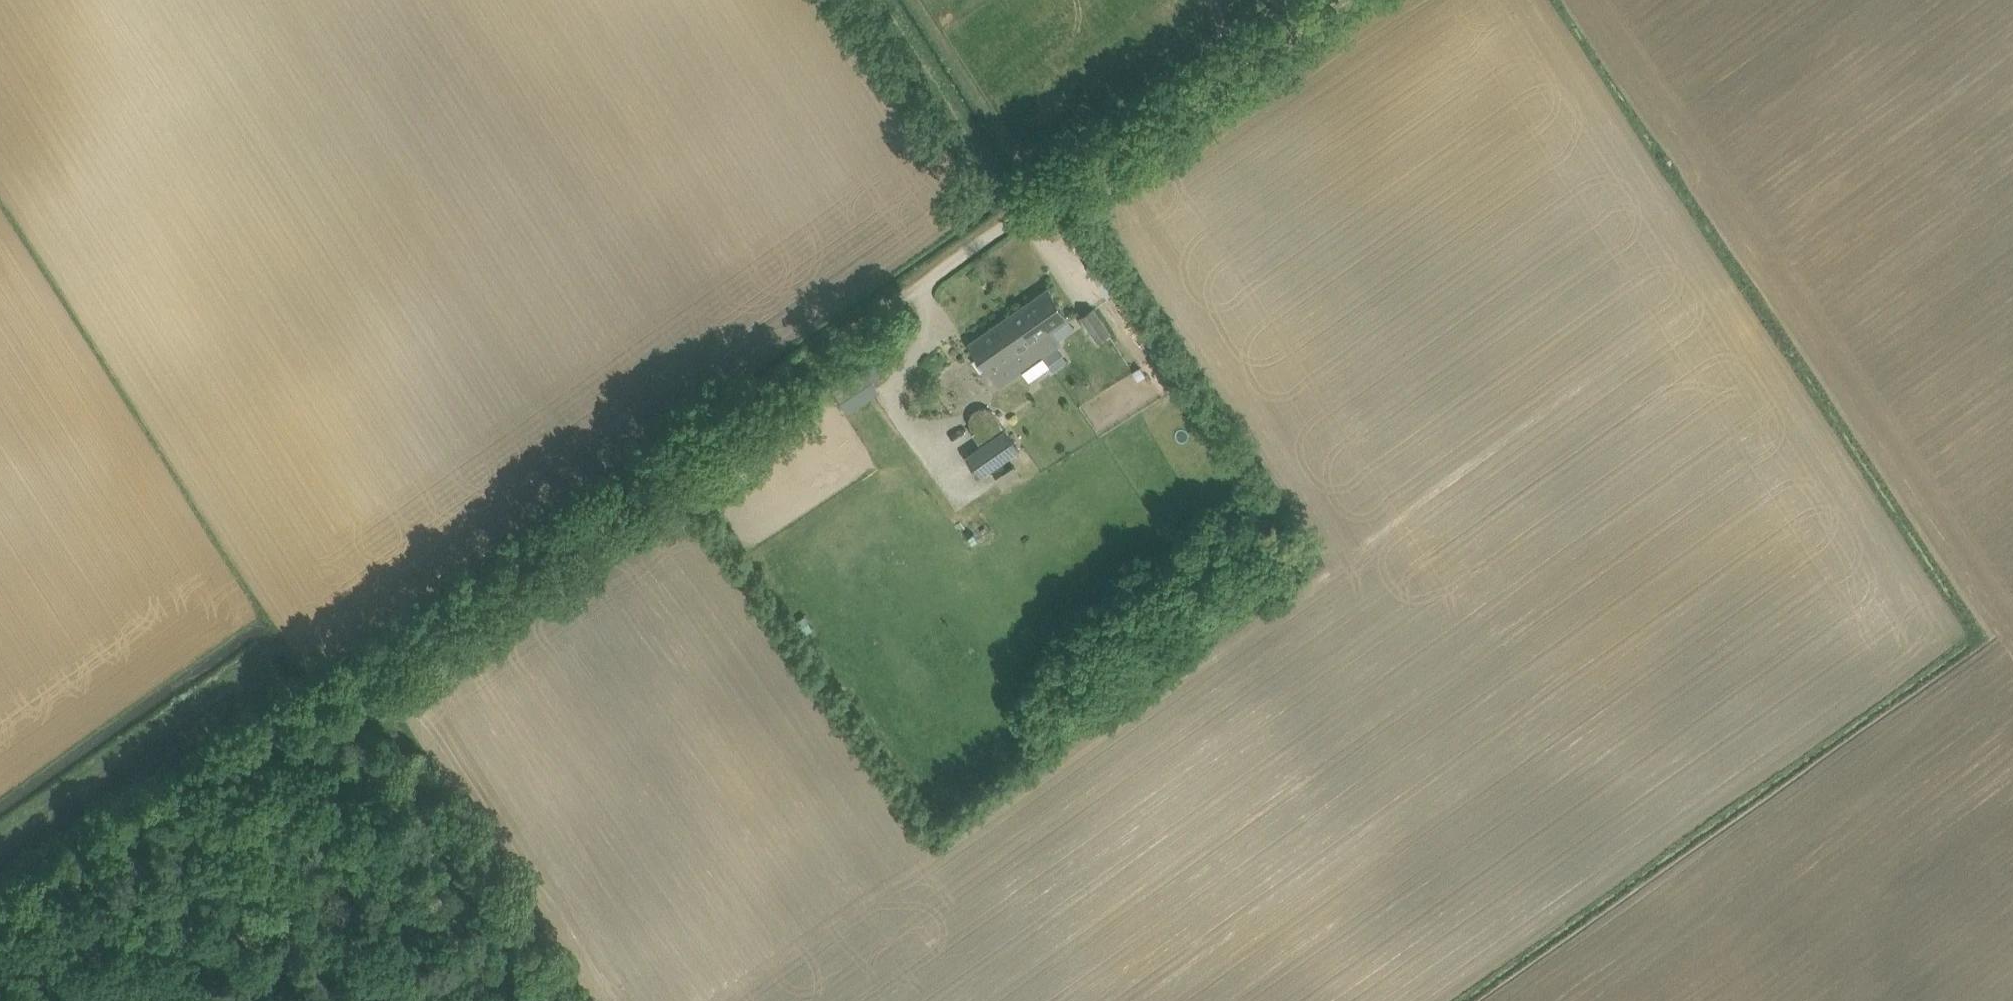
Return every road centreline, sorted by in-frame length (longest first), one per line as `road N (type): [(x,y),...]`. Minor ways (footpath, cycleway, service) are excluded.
road 1 (unclassified): [(916,290),(1329,0)]

